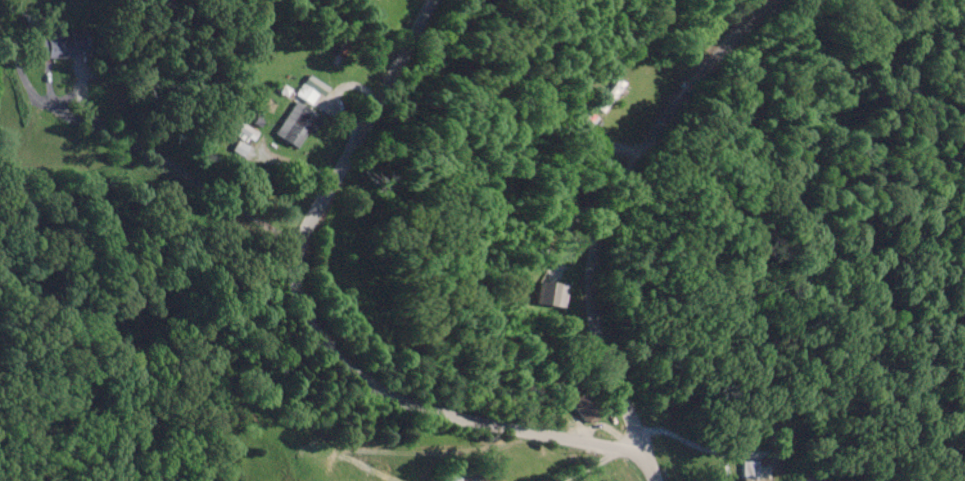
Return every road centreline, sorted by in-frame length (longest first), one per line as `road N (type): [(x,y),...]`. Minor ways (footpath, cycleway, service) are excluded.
road 1 (residential): [(641,449),(598,330),(596,250),(643,148),(702,72),(778,0)]
road 2 (residential): [(655,480),(641,449),(437,412),(351,369),(298,300),(304,238)]
road 3 (residential): [(304,238),(64,97)]
road 4 (residential): [(304,238),(431,0)]

